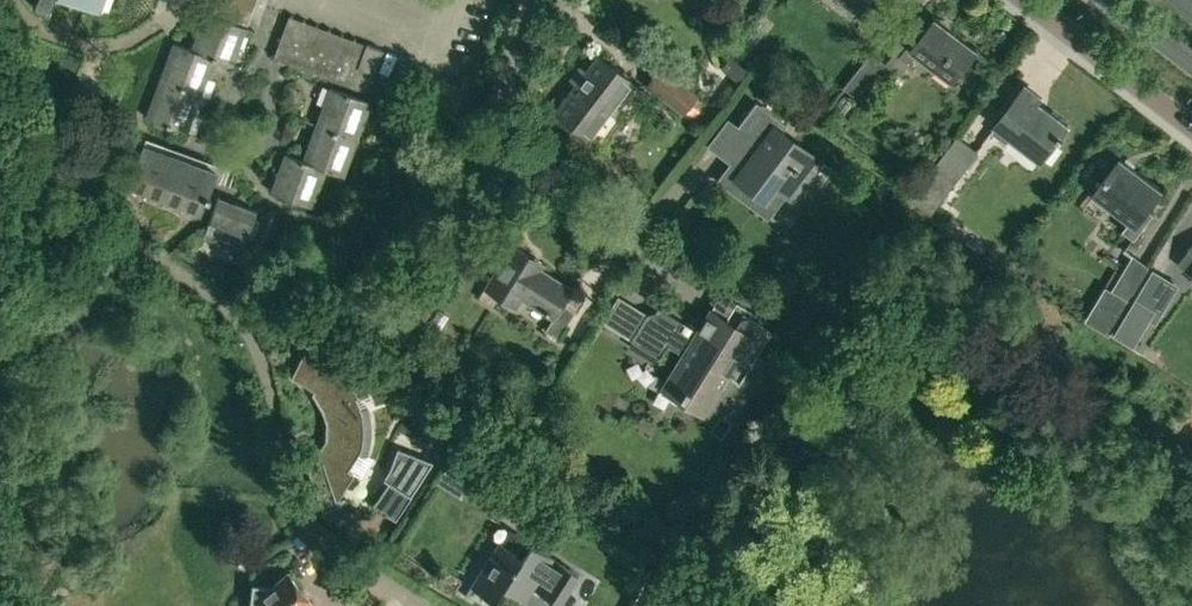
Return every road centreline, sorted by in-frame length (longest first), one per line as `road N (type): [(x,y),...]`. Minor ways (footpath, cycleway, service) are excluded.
road 1 (residential): [(426,605),(340,552),(299,513),(265,363),(223,304),(0,175)]
road 2 (residential): [(622,216),(491,132),(488,117),(523,0)]
road 3 (residential): [(1030,0),(1191,123)]
road 4 (primary): [(1095,0),(1191,73)]

